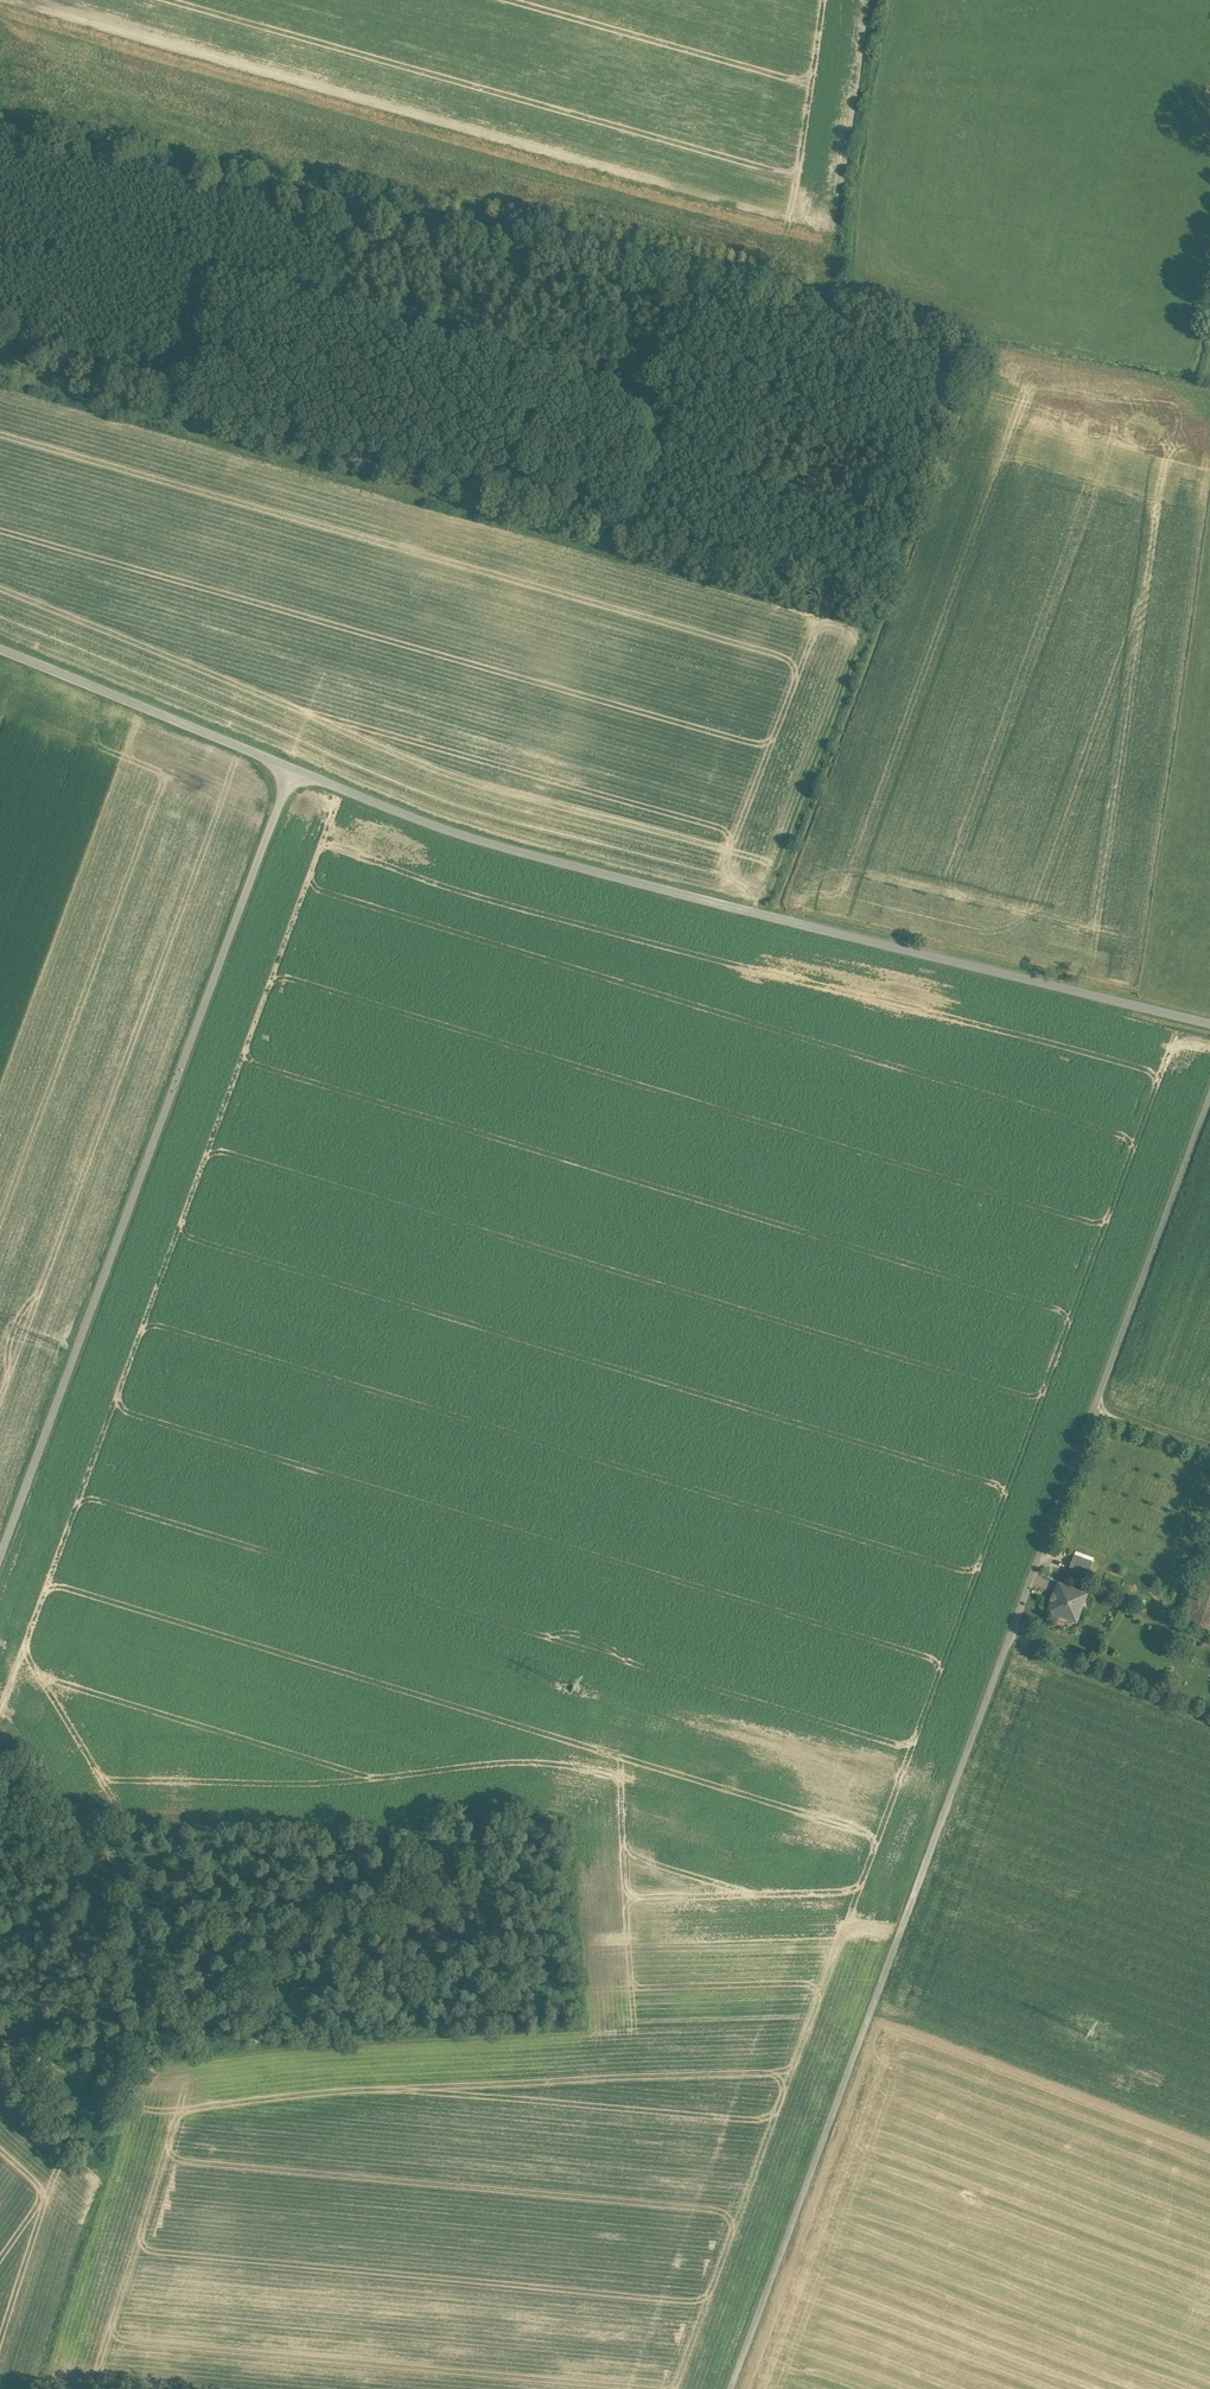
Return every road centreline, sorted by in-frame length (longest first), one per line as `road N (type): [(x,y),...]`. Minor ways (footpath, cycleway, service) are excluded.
road 1 (track): [(765,915),(872,632),(630,563),(654,415),(643,396),(0,224)]
road 2 (unclassified): [(1209,1097),(731,2388)]
road 3 (unclassified): [(1209,1023),(517,853),(292,769)]
road 4 (unclassified): [(0,1559),(292,769)]
road 5 (unclassified): [(292,769),(0,649)]

